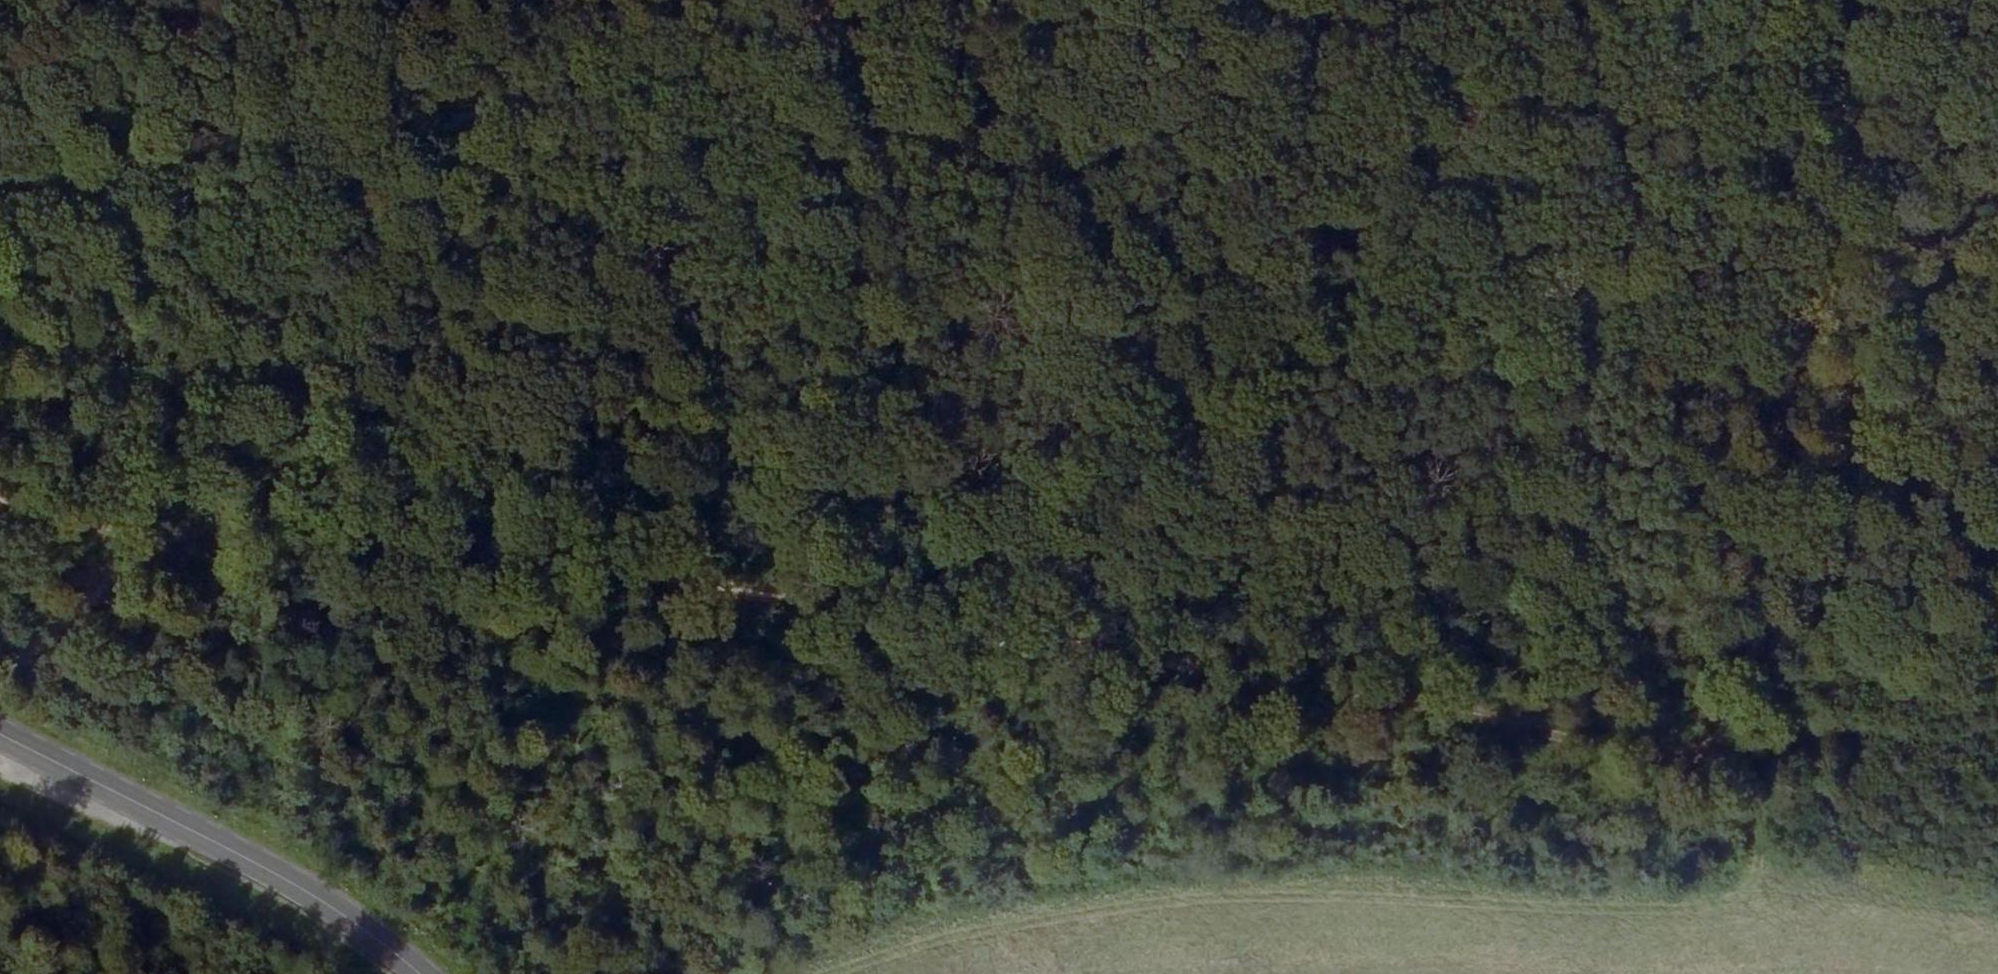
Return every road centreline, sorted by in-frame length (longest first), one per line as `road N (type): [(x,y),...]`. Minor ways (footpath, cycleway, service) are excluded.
road 1 (track): [(0,497),(182,535),(544,552),(1626,731),(1714,757),(1756,619)]
road 2 (track): [(1756,619),(1851,0)]
road 3 (secondary): [(0,733),(289,882),(428,973)]

